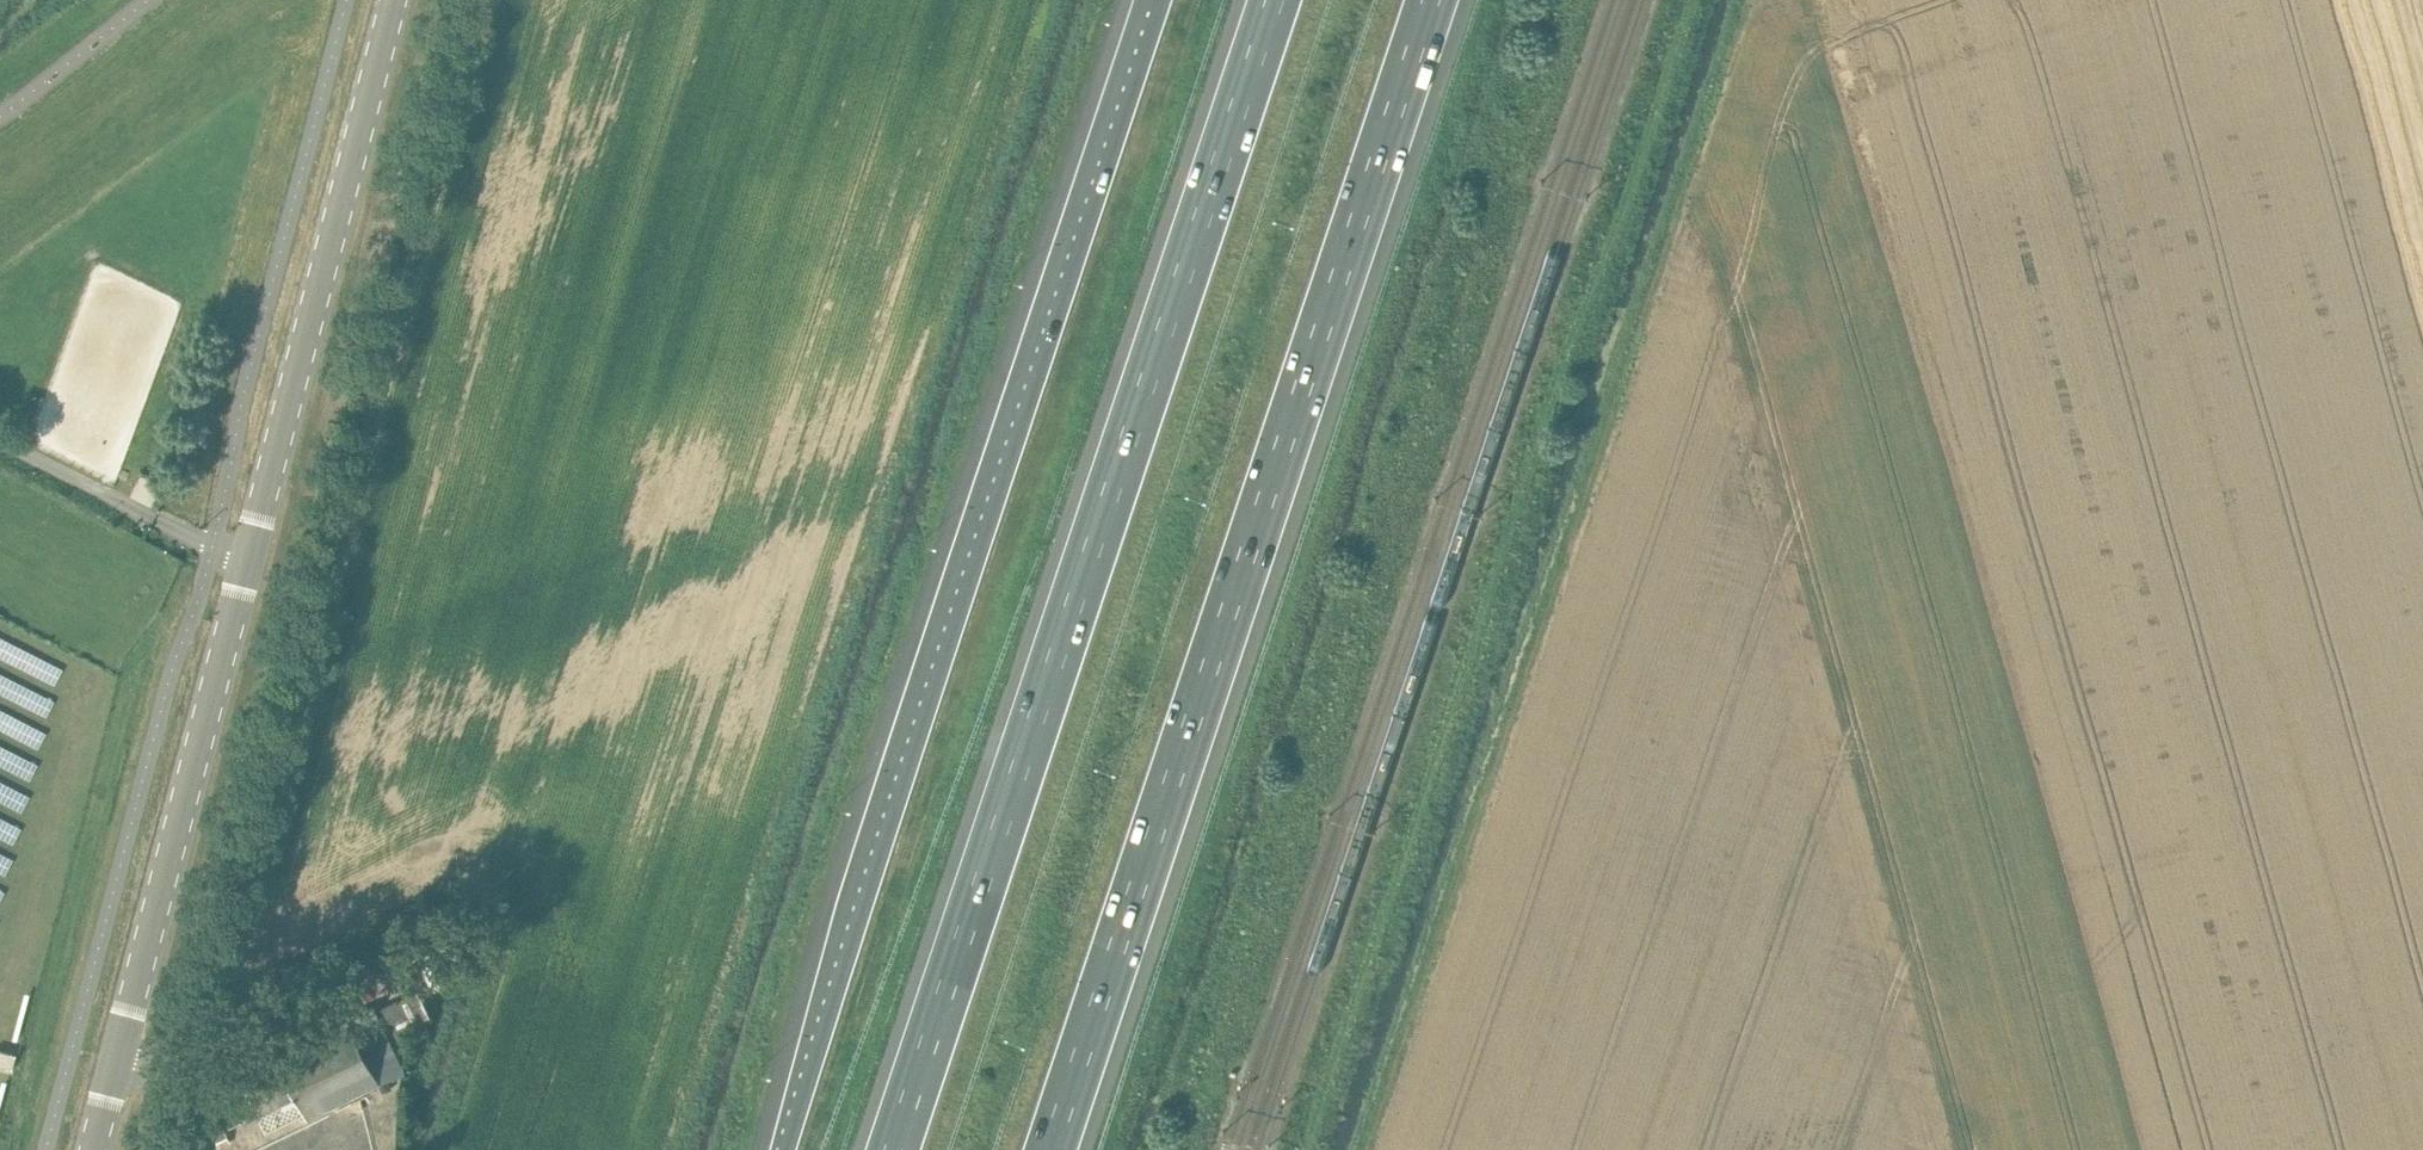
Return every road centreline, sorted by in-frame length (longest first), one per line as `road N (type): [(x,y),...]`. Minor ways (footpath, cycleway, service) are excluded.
road 1 (track): [(1304,1149),(1521,470),(1690,0)]
road 2 (motorway): [(1275,0),(893,1149)]
road 3 (motorway): [(1052,1149),(1432,0)]
road 4 (motorway): [(1164,1),(787,1149)]
road 5 (tertiary): [(93,1149),(396,0)]

